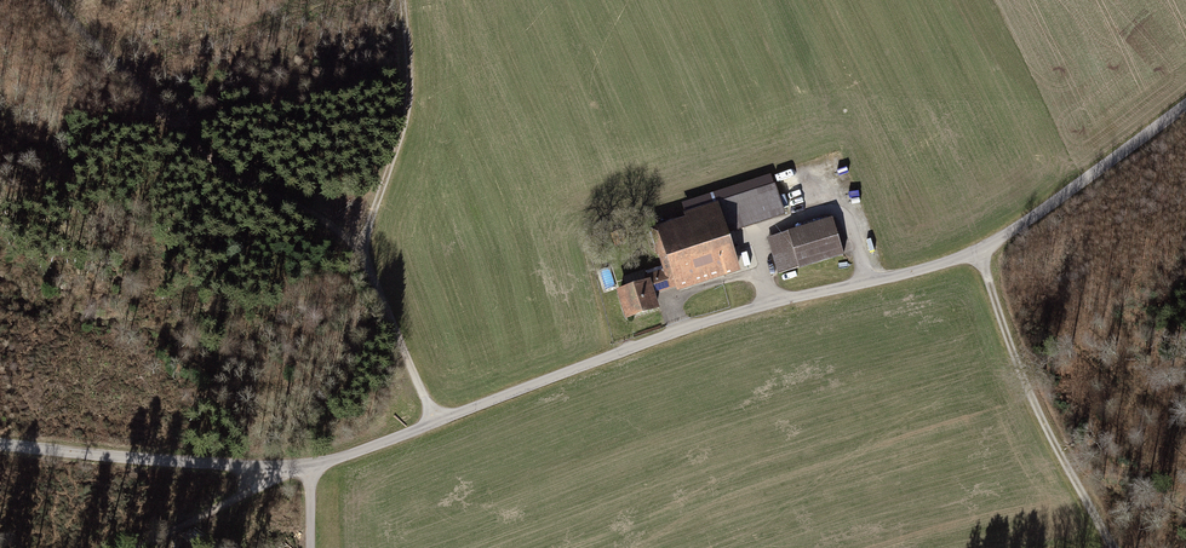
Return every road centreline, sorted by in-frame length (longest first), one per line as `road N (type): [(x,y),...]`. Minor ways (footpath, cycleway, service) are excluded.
road 1 (unclassified): [(1185,106),(978,250),(680,330),(347,456),(309,465),(233,465),(0,445)]
road 2 (track): [(435,421),(362,251),(202,155),(50,0)]
road 3 (track): [(1113,547),(1035,406),(978,250)]
road 4 (track): [(403,0),(408,117),(362,251)]
road 5 (track): [(309,465),(113,547)]

